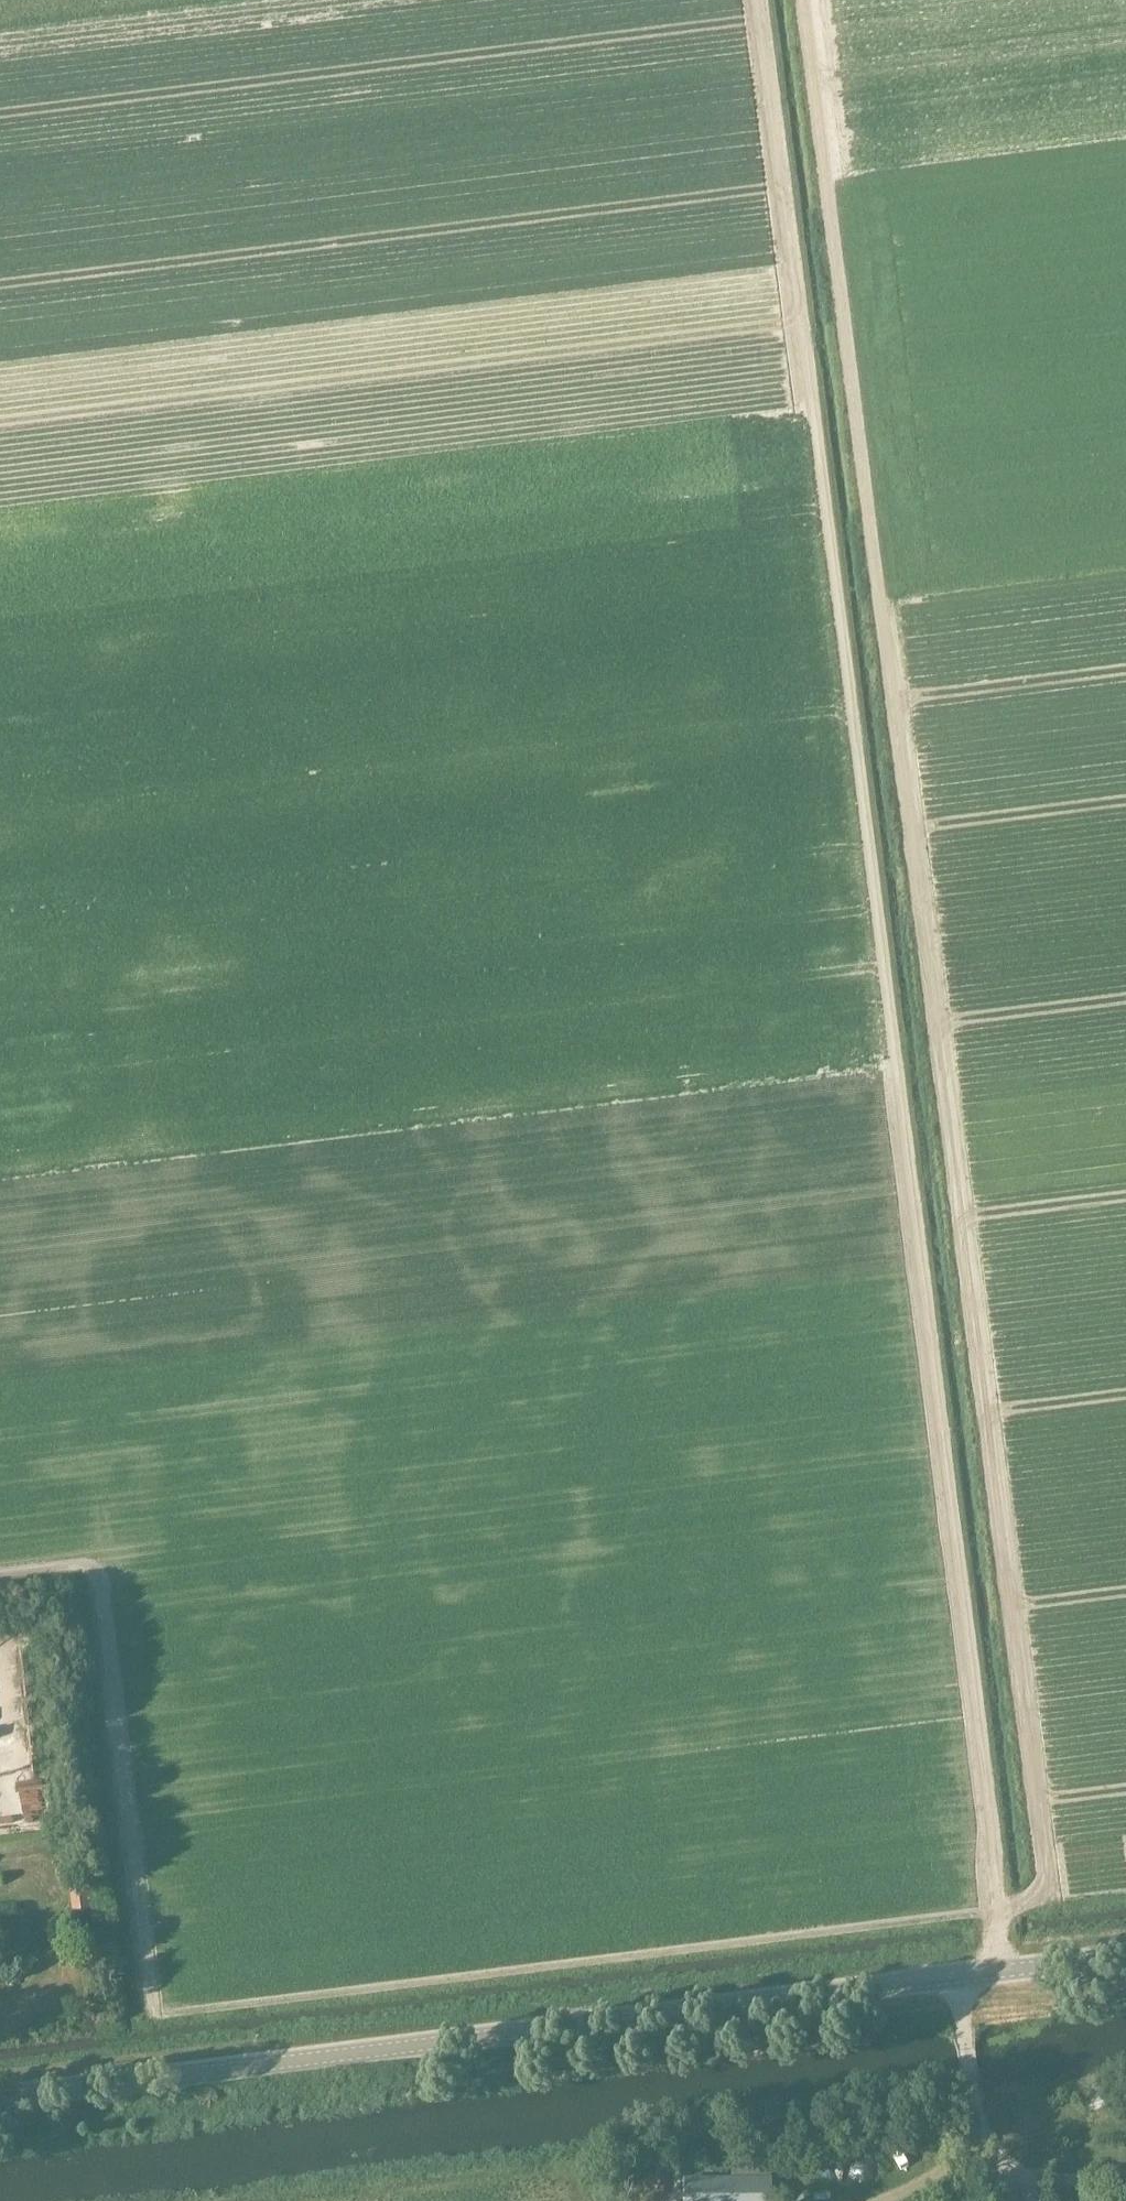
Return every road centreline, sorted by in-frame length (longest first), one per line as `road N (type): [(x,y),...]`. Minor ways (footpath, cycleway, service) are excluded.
road 1 (unclassified): [(0,2098),(1125,1955)]

